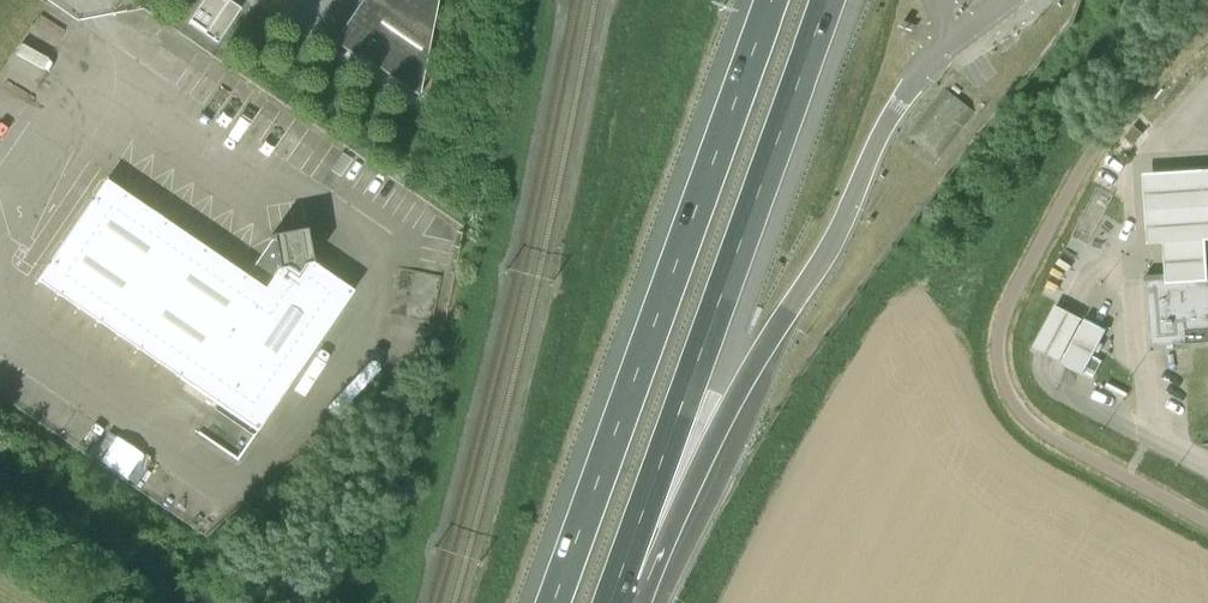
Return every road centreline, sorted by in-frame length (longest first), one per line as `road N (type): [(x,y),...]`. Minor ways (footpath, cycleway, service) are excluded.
road 1 (motorway): [(769,0),(551,602)]
road 2 (motorway): [(621,573),(828,0)]
road 3 (motorway): [(621,573),(848,211)]

